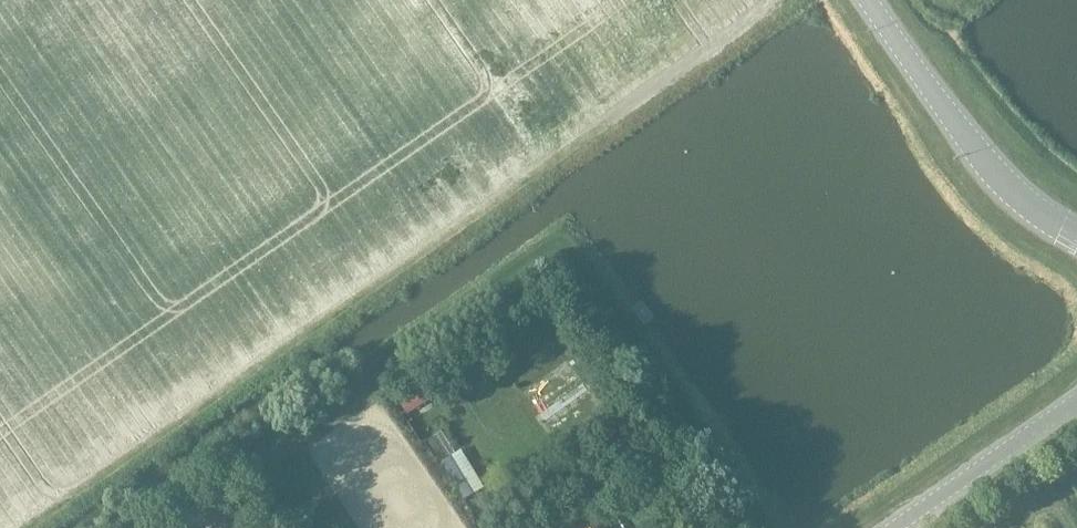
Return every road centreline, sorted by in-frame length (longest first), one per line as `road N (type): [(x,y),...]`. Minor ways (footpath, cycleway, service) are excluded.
road 1 (tertiary): [(1076,237),(1003,183),(867,0)]
road 2 (unclassified): [(890,527),(1076,395)]

